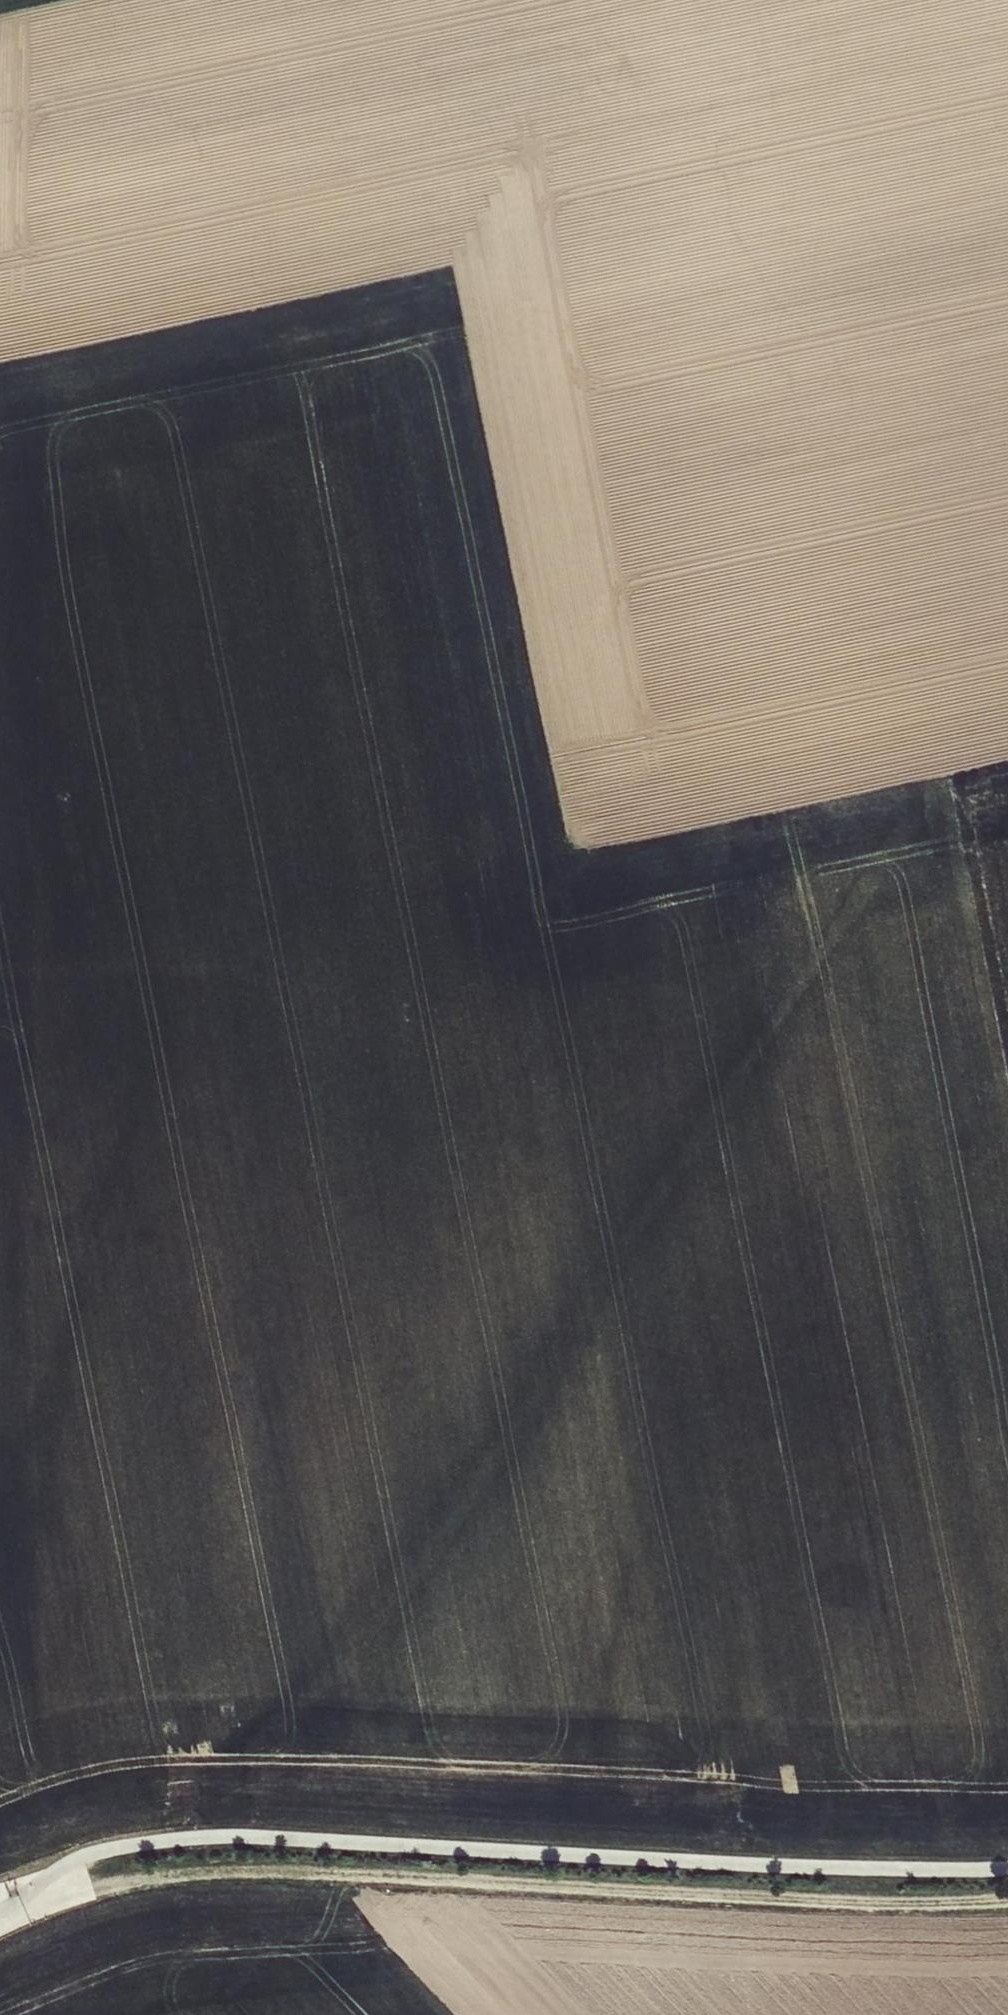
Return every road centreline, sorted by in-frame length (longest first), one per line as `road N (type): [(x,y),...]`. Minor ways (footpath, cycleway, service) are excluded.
road 1 (track): [(3,1921),(127,1883),(218,1874),(805,1900),(1007,1900)]

